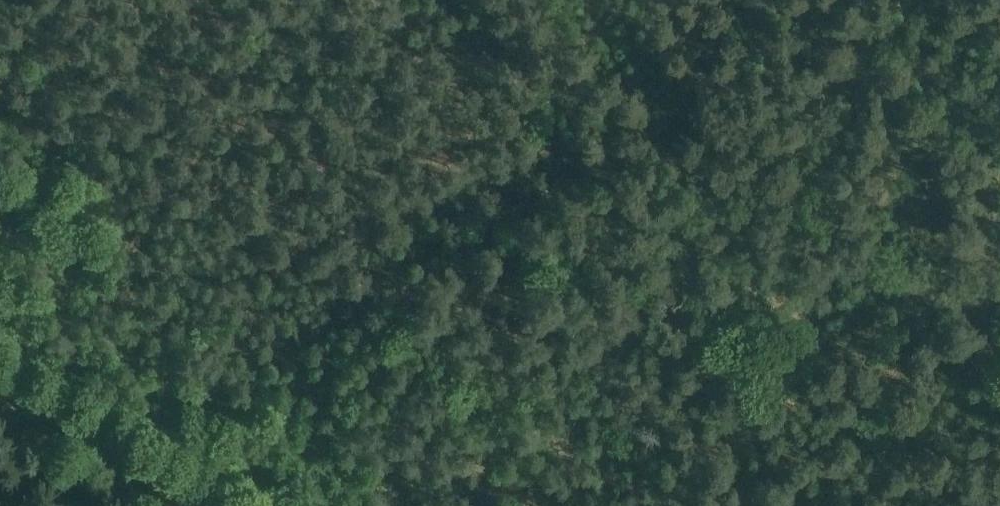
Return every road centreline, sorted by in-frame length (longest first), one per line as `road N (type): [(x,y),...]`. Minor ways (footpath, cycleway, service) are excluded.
road 1 (primary): [(207,505),(0,383)]

